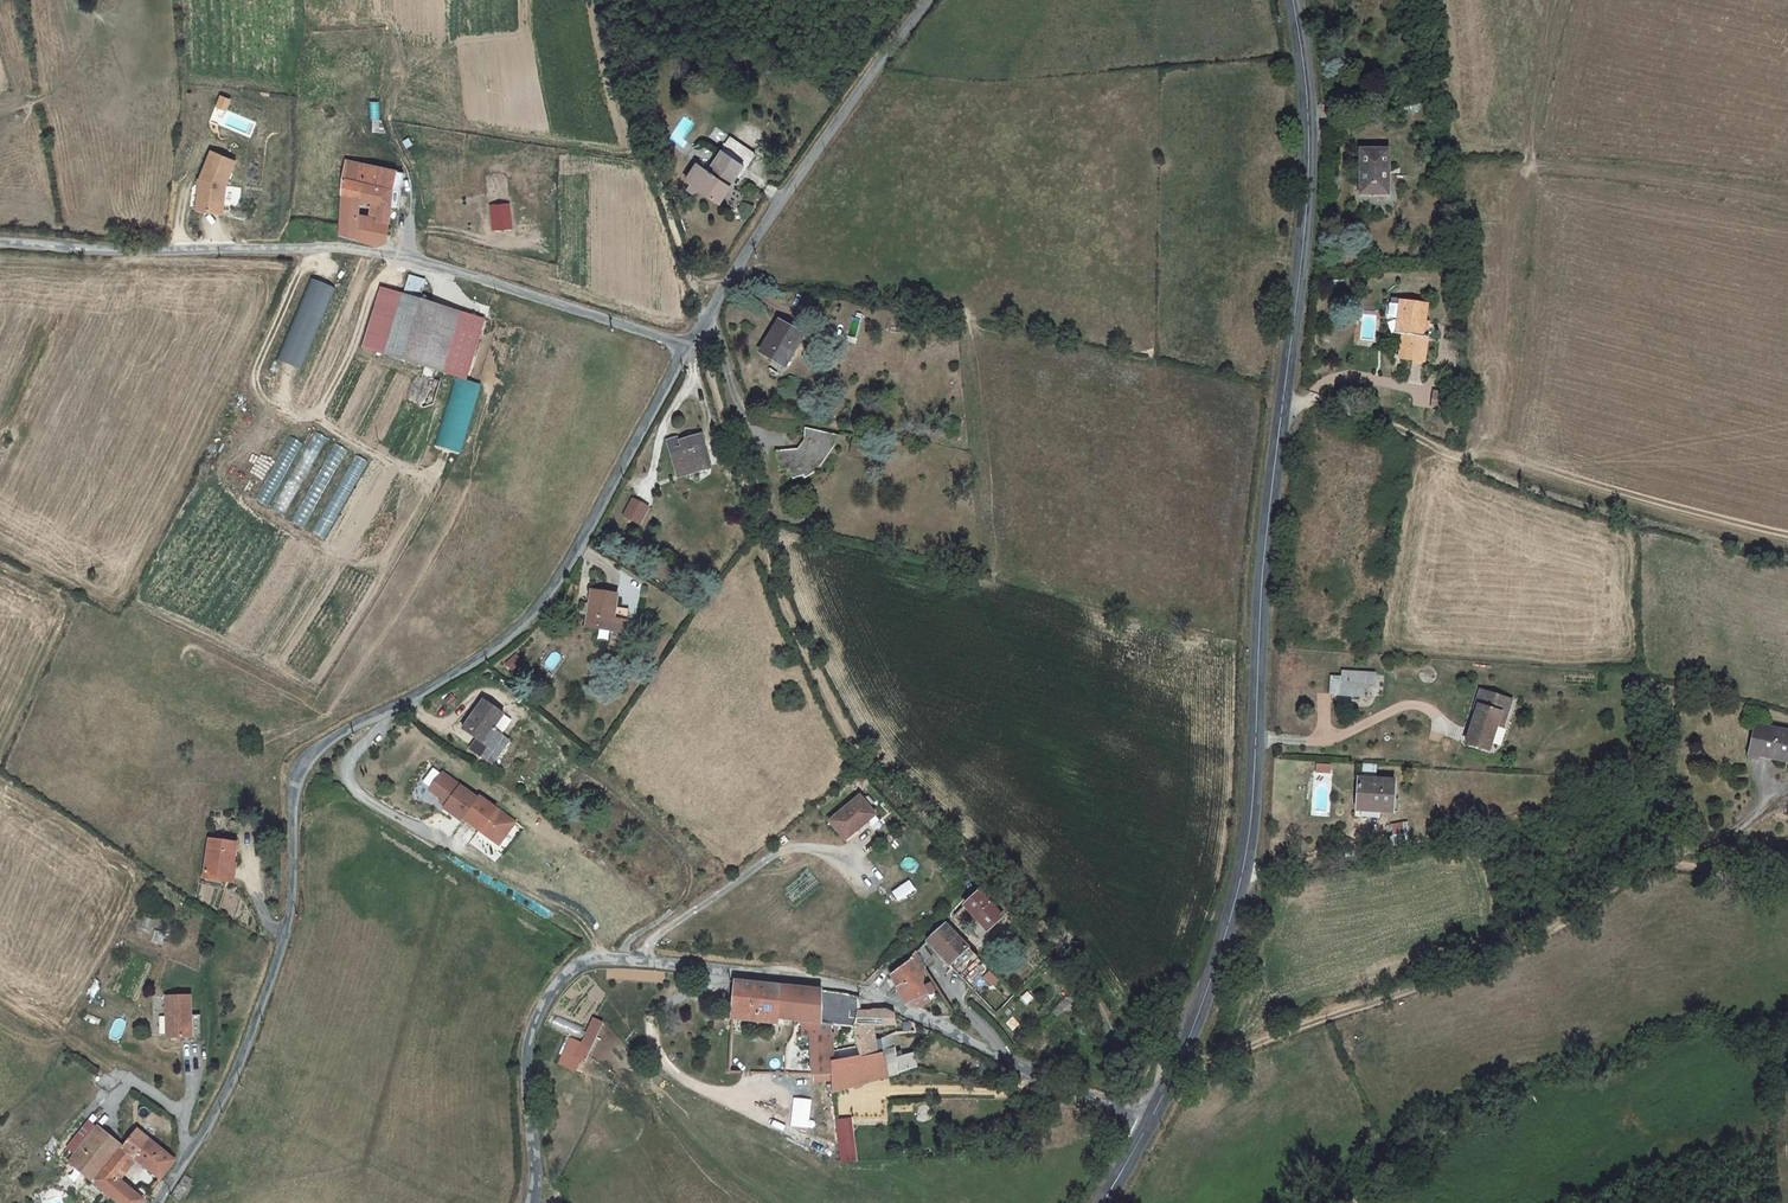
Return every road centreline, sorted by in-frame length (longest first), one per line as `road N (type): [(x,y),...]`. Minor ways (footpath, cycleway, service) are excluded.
road 1 (tertiary): [(1153,1121),(1229,930),(1249,843),(1265,543),(1307,162),(1289,0)]
road 2 (unclassified): [(688,348),(530,620),(416,697),(354,725),(315,752),(298,775),(289,917),(249,1039),(204,1136),(155,1202)]
road 3 (unclassified): [(530,1202),(533,1028),(566,974),(595,957),(787,973),(868,993),(1153,1121)]
road 4 (unclassified): [(688,348),(400,258),(333,247),(110,250),(0,242)]
road 5 (track): [(1179,1065),(1514,954),(1650,863),(1787,887)]
road 6 (unclassified): [(922,0),(688,348)]
road 7 (track): [(1462,457),(1629,519),(1787,558)]
road 8 (track): [(611,0),(706,314)]
road 9 (track): [(1282,403),(1344,406),(1462,457),(1482,442)]
road 10 (track): [(868,993),(990,861)]

